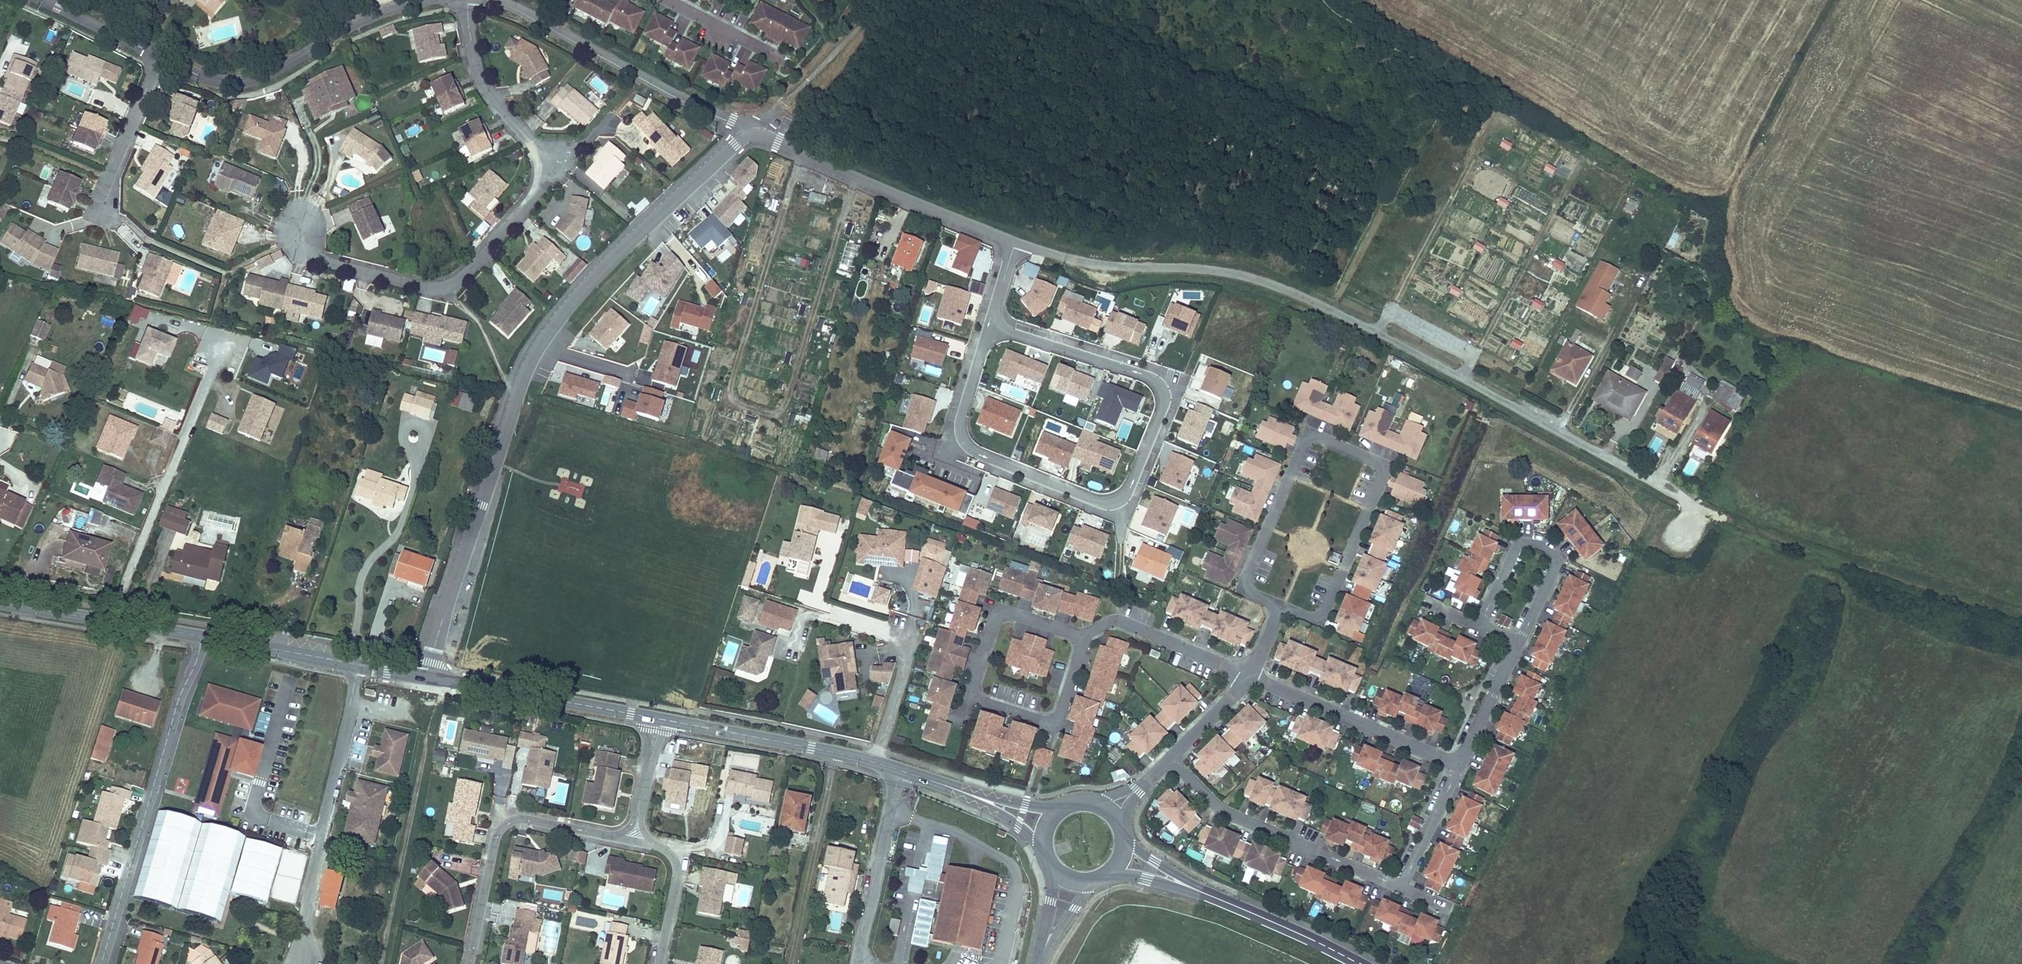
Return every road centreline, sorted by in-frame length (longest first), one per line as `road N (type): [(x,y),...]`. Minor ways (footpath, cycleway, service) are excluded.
road 1 (residential): [(1011,239),(1092,266),(1242,276),(1321,307),(1681,497),(1685,535)]
road 2 (residential): [(751,131),(648,225),(542,340),(513,402),(426,677)]
road 3 (residential): [(1078,350),(1146,371),(1163,387),(1164,402),(1130,489),(1108,504),(960,442),(982,343),(995,332)]
road 4 (residential): [(1281,606),(1324,622),(1385,465),(1311,433),(1246,590)]
road 5 (residential): [(103,963),(203,634)]
road 6 (residential): [(307,245),(323,261),(444,288),(462,278),(559,169)]
road 7 (residential): [(1083,637),(1005,615),(980,688),(1053,714),(1082,645)]
road 8 (residential): [(303,963),(295,936),(358,664)]
road 9 (residential): [(751,131),(1011,239)]
road 10 (unclassified): [(161,58),(217,81),(249,80),(416,0)]
road 11 (residential): [(633,840),(511,821),(495,838),(470,963)]
road 12 (residential): [(1170,760),(1223,811),(1404,889)]
road 13 (residential): [(518,11),(751,131)]
road 14 (secondary): [(657,716),(426,677)]
road 15 (residential): [(1519,641),(1560,556),(1543,542),(1518,541),(1482,624)]
road 16 (residential): [(1250,677),(1459,764)]
road 17 (residential): [(833,753),(790,963)]
road 18 (residential): [(875,762),(909,648),(903,635),(830,614)]
road 19 (secondary): [(203,634),(0,600)]
road 20 (residential): [(559,169),(481,78),(468,0)]
road 21 (residential): [(901,770),(860,963)]
road 22 (track): [(751,131),(890,0)]
road 23 (secondary): [(833,753),(657,716)]
road 24 (residential): [(103,211),(161,58)]
road 25 (secondary): [(1213,896),(1360,963)]
road 26 (secondary): [(358,664),(203,634)]
road 27 (residential): [(1459,764),(1519,641)]
road 28 (residential): [(1404,889),(1459,764)]
road 29 (unclassified): [(39,0),(161,58)]
road 30 (residential): [(657,716),(633,840)]

